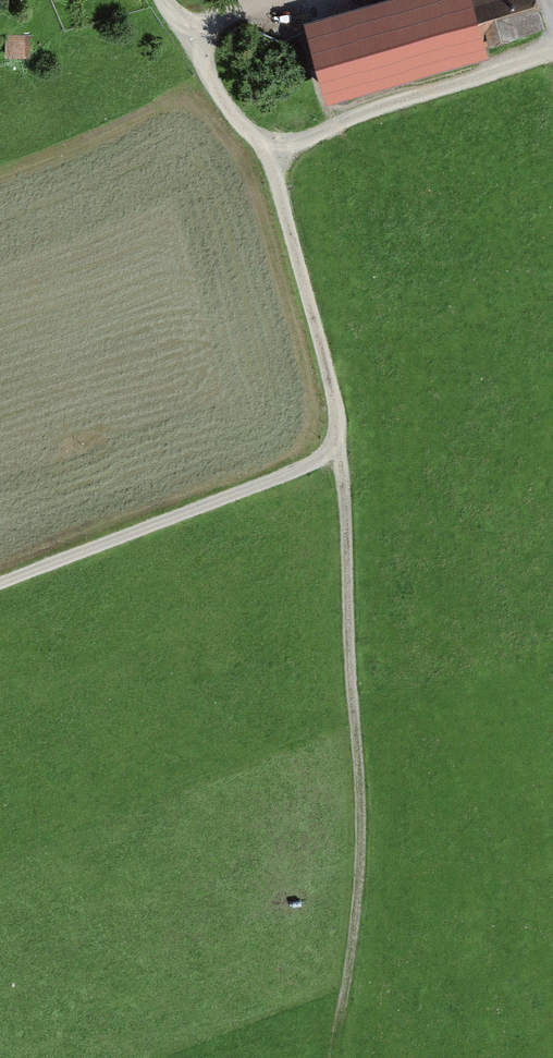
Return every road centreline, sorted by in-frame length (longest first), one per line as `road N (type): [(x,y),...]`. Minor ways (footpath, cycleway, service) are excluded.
road 1 (track): [(0,585),(303,469),(332,442),(334,393),(275,178),(255,138)]
road 2 (track): [(325,1057),(346,990),(362,841),(346,524),(332,442)]
road 3 (residential): [(552,53),(269,142),(235,117),(162,0)]

